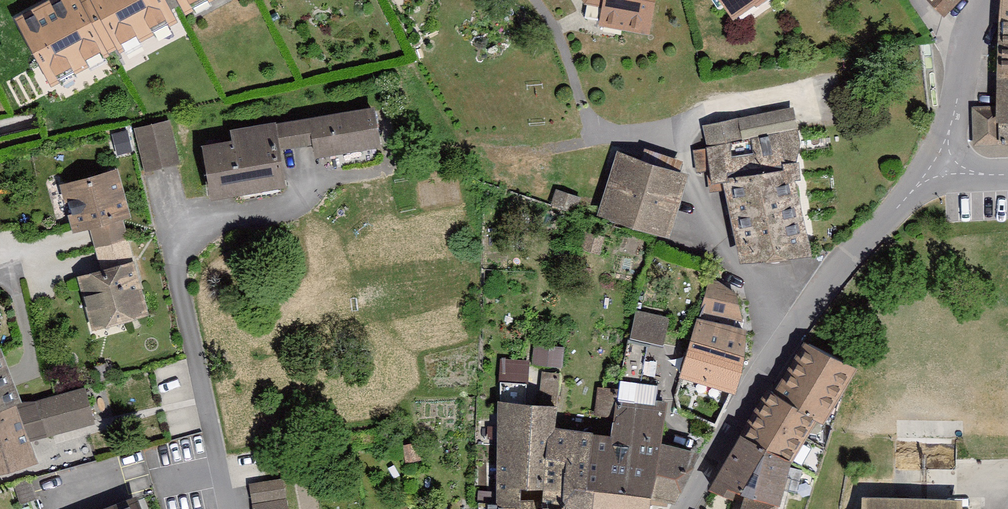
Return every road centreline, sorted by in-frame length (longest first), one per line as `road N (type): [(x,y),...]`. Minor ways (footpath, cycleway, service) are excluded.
road 1 (residential): [(940,164),(851,254),(789,332),(685,508)]
road 2 (residential): [(986,0),(963,55),(940,164)]

